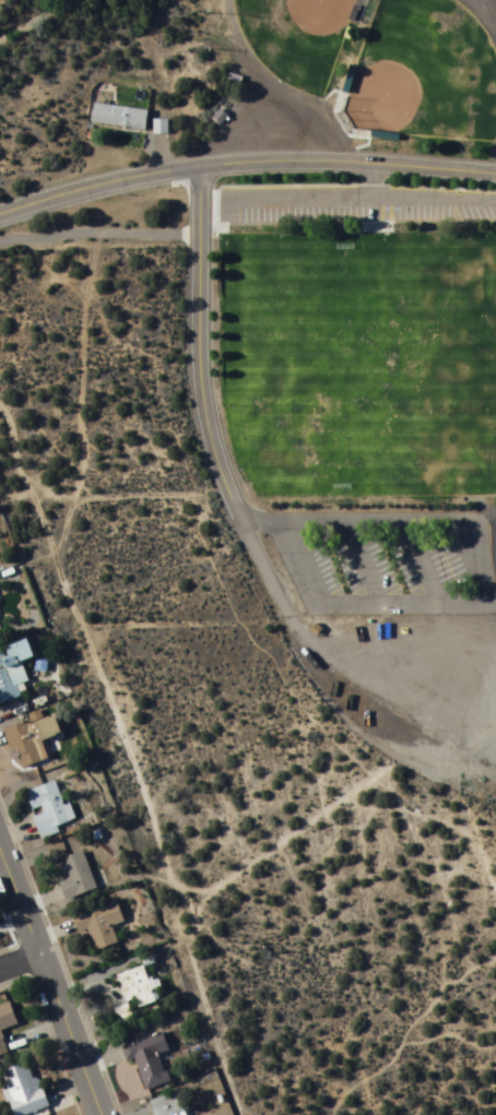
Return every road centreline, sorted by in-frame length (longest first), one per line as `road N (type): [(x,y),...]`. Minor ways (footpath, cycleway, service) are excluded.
road 1 (residential): [(203,175),(205,320),(220,449),(287,595),(336,672),(380,719)]
road 2 (residential): [(0,224),(203,175),(306,169),(495,178)]
road 3 (residential): [(100,1114),(0,853)]

